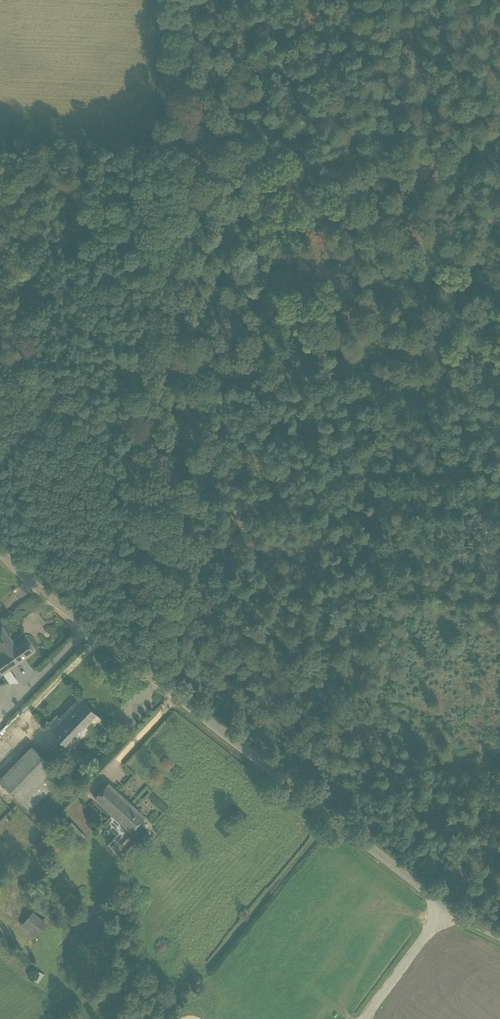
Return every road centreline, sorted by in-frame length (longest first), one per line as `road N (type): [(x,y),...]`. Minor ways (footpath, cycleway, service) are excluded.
road 1 (unclassified): [(0,553),(282,782),(446,905),(499,933)]

